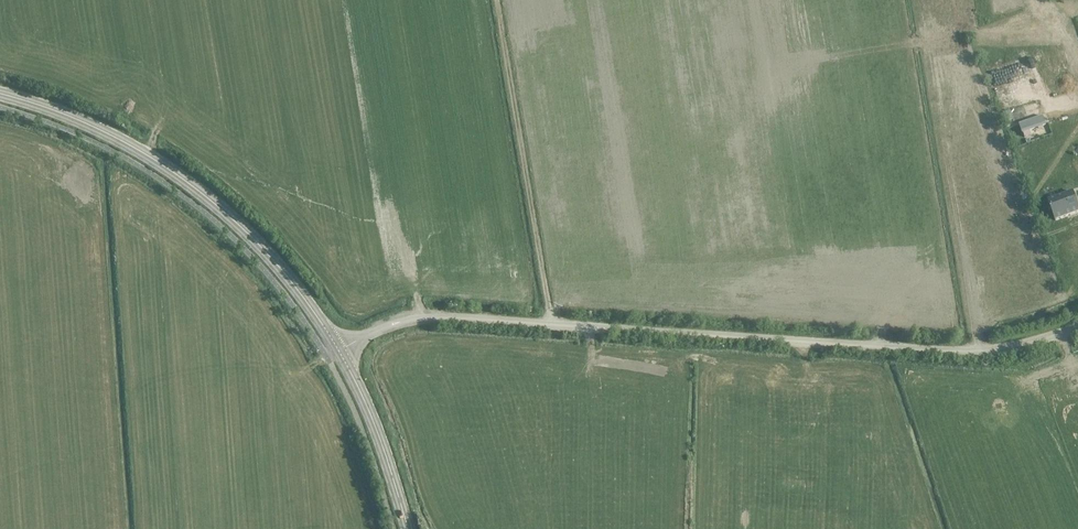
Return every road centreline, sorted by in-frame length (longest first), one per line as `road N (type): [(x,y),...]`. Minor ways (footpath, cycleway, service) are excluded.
road 1 (unclassified): [(339,351),(408,318),(436,315),(967,350),(1077,326)]
road 2 (secondary): [(0,93),(90,125),(172,171),(262,248),(339,351)]
road 3 (track): [(551,323),(498,0)]
road 4 (secondary): [(339,351),(361,391),(408,528)]

